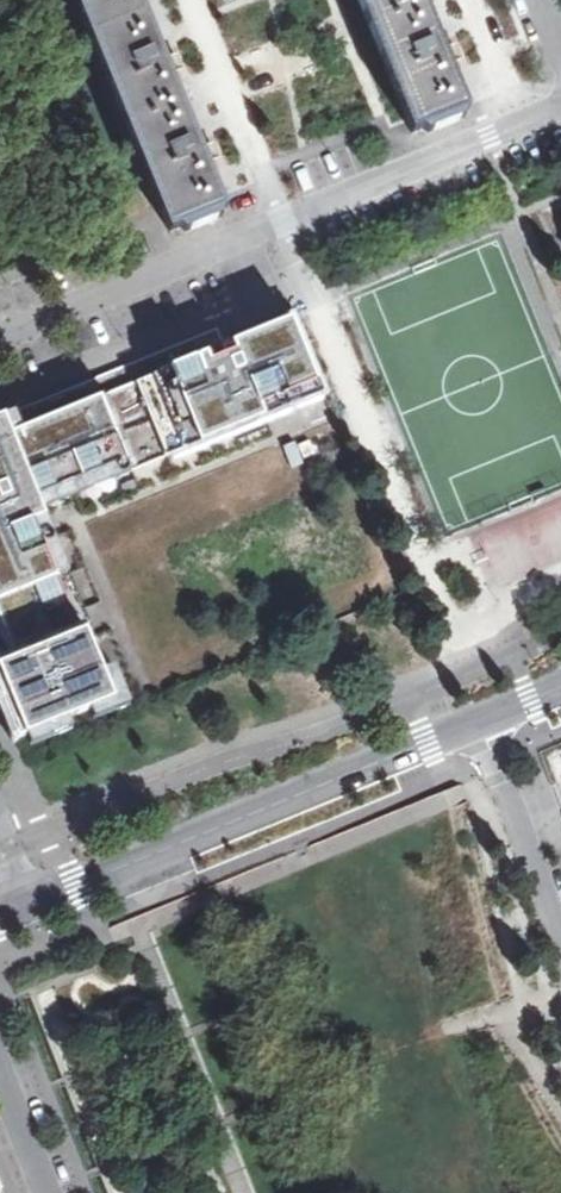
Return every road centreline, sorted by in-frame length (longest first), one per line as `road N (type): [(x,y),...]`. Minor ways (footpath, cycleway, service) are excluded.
road 1 (residential): [(560,108),(0,337)]
road 2 (secondary): [(24,903),(482,720)]
road 3 (residential): [(560,929),(482,720)]
road 4 (residential): [(0,1075),(47,1192)]

